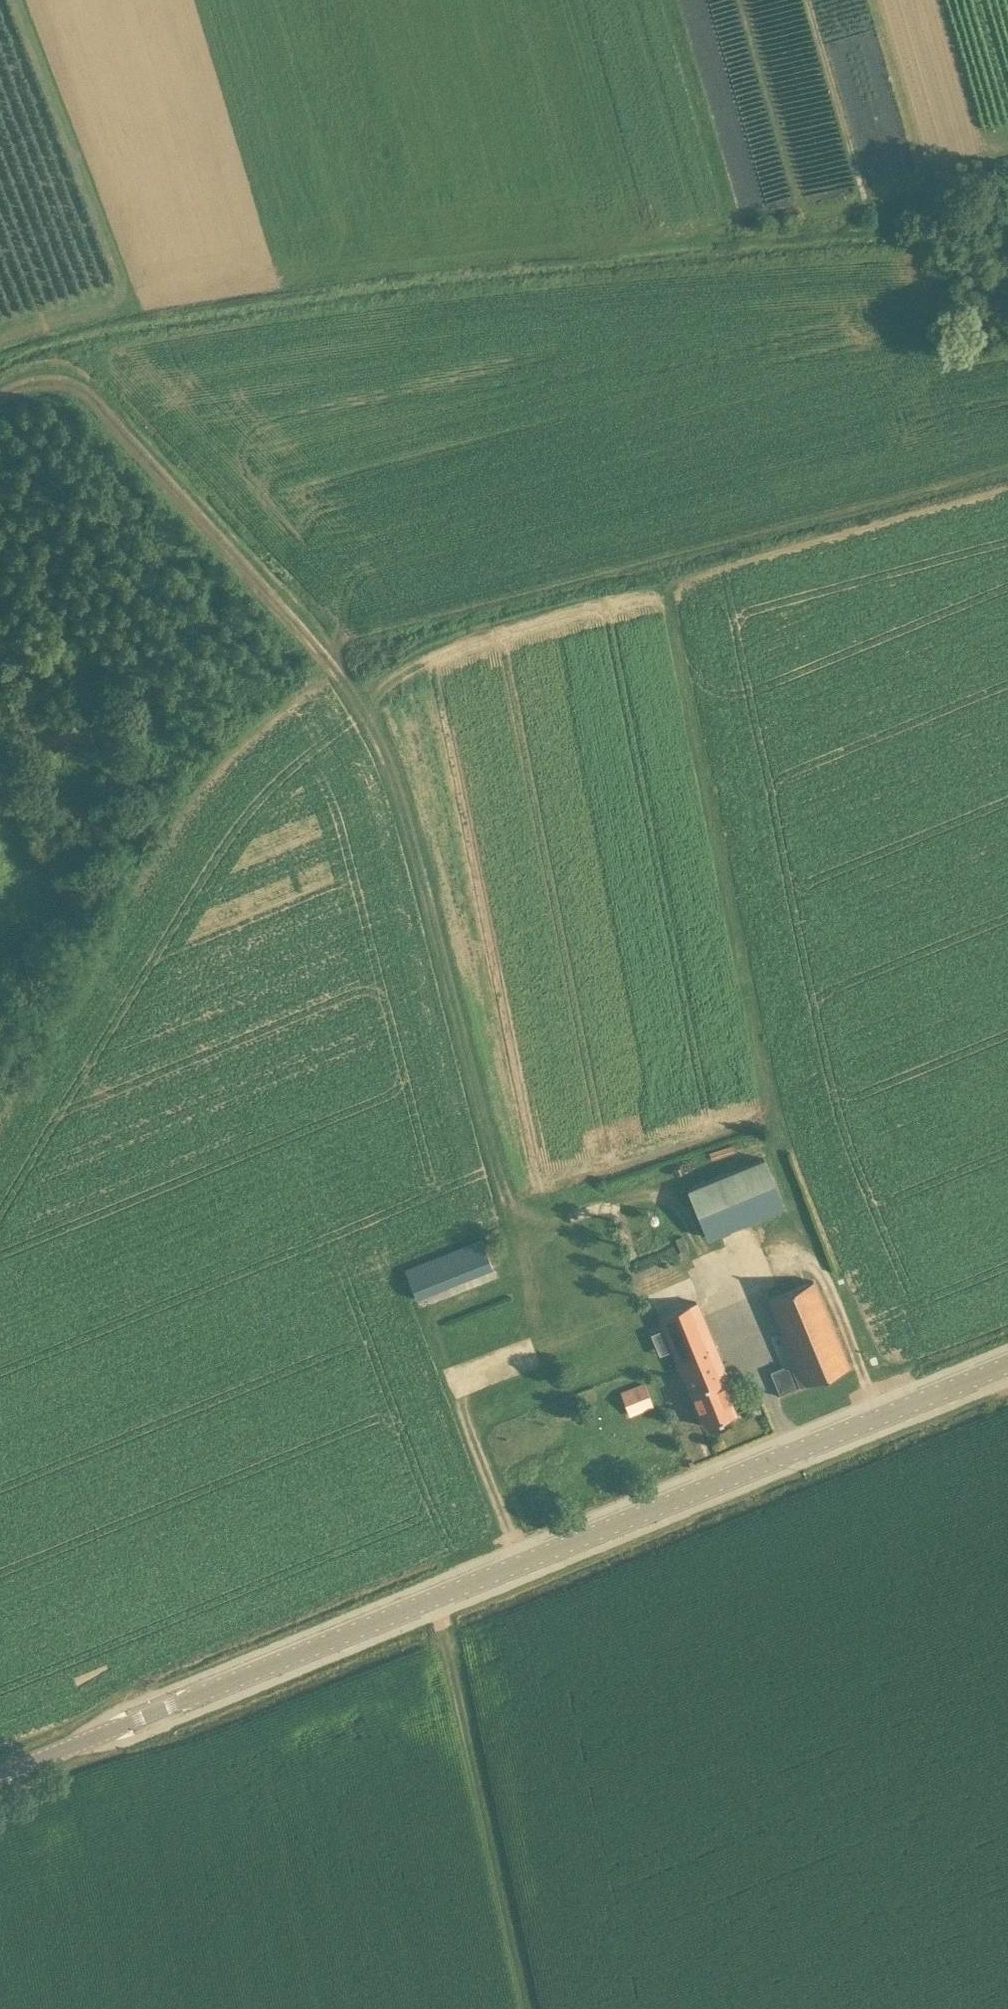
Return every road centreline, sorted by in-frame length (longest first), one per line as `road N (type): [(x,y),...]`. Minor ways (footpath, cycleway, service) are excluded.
road 1 (track): [(526,1567),(437,1320),(513,1278),(519,1240),(499,1190),(384,743),(315,635),(90,395),(53,376),(0,393)]
road 2 (tertiary): [(0,1788),(1007,1367)]
road 3 (track): [(530,2008),(434,1606)]

